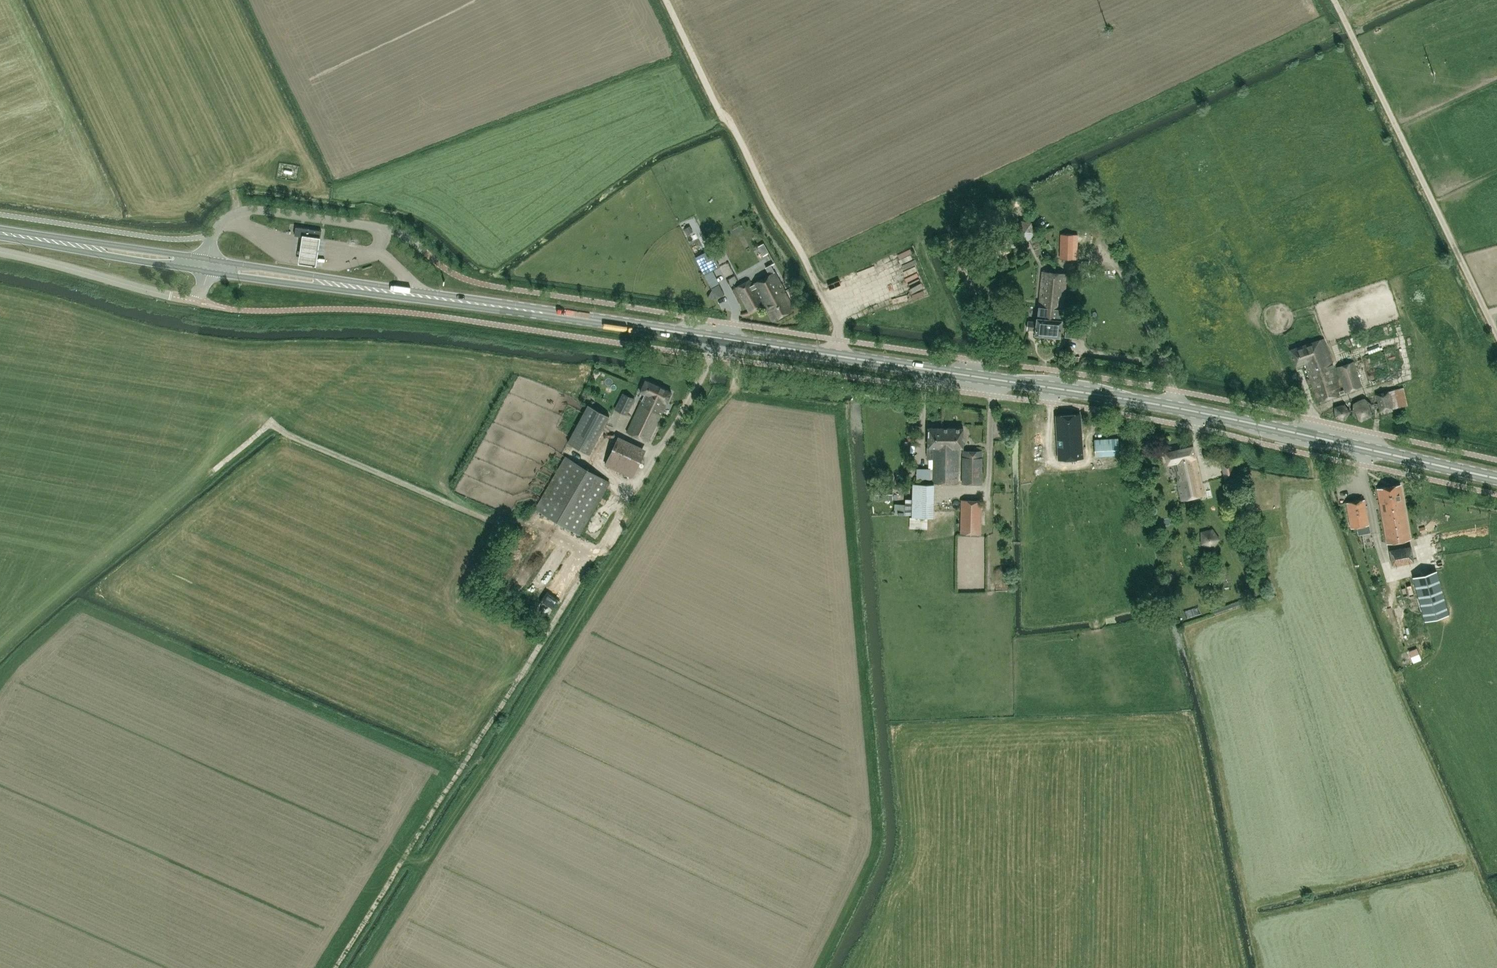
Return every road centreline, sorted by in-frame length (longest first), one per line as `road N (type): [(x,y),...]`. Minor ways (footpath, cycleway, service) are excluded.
road 1 (primary): [(1496,478),(1140,401),(207,265)]
road 2 (track): [(337,967),(590,563)]
road 3 (track): [(216,468),(269,423),(497,521),(537,526),(590,563)]
road 4 (track): [(838,356),(833,315),(666,0)]
road 5 (track): [(1334,0),(1496,337)]
road 6 (unclassified): [(207,265),(222,222),(252,209),(384,228),(424,251)]
road 7 (unclassified): [(207,265),(197,302),(0,252)]
road 8 (primary): [(207,265),(0,233)]

